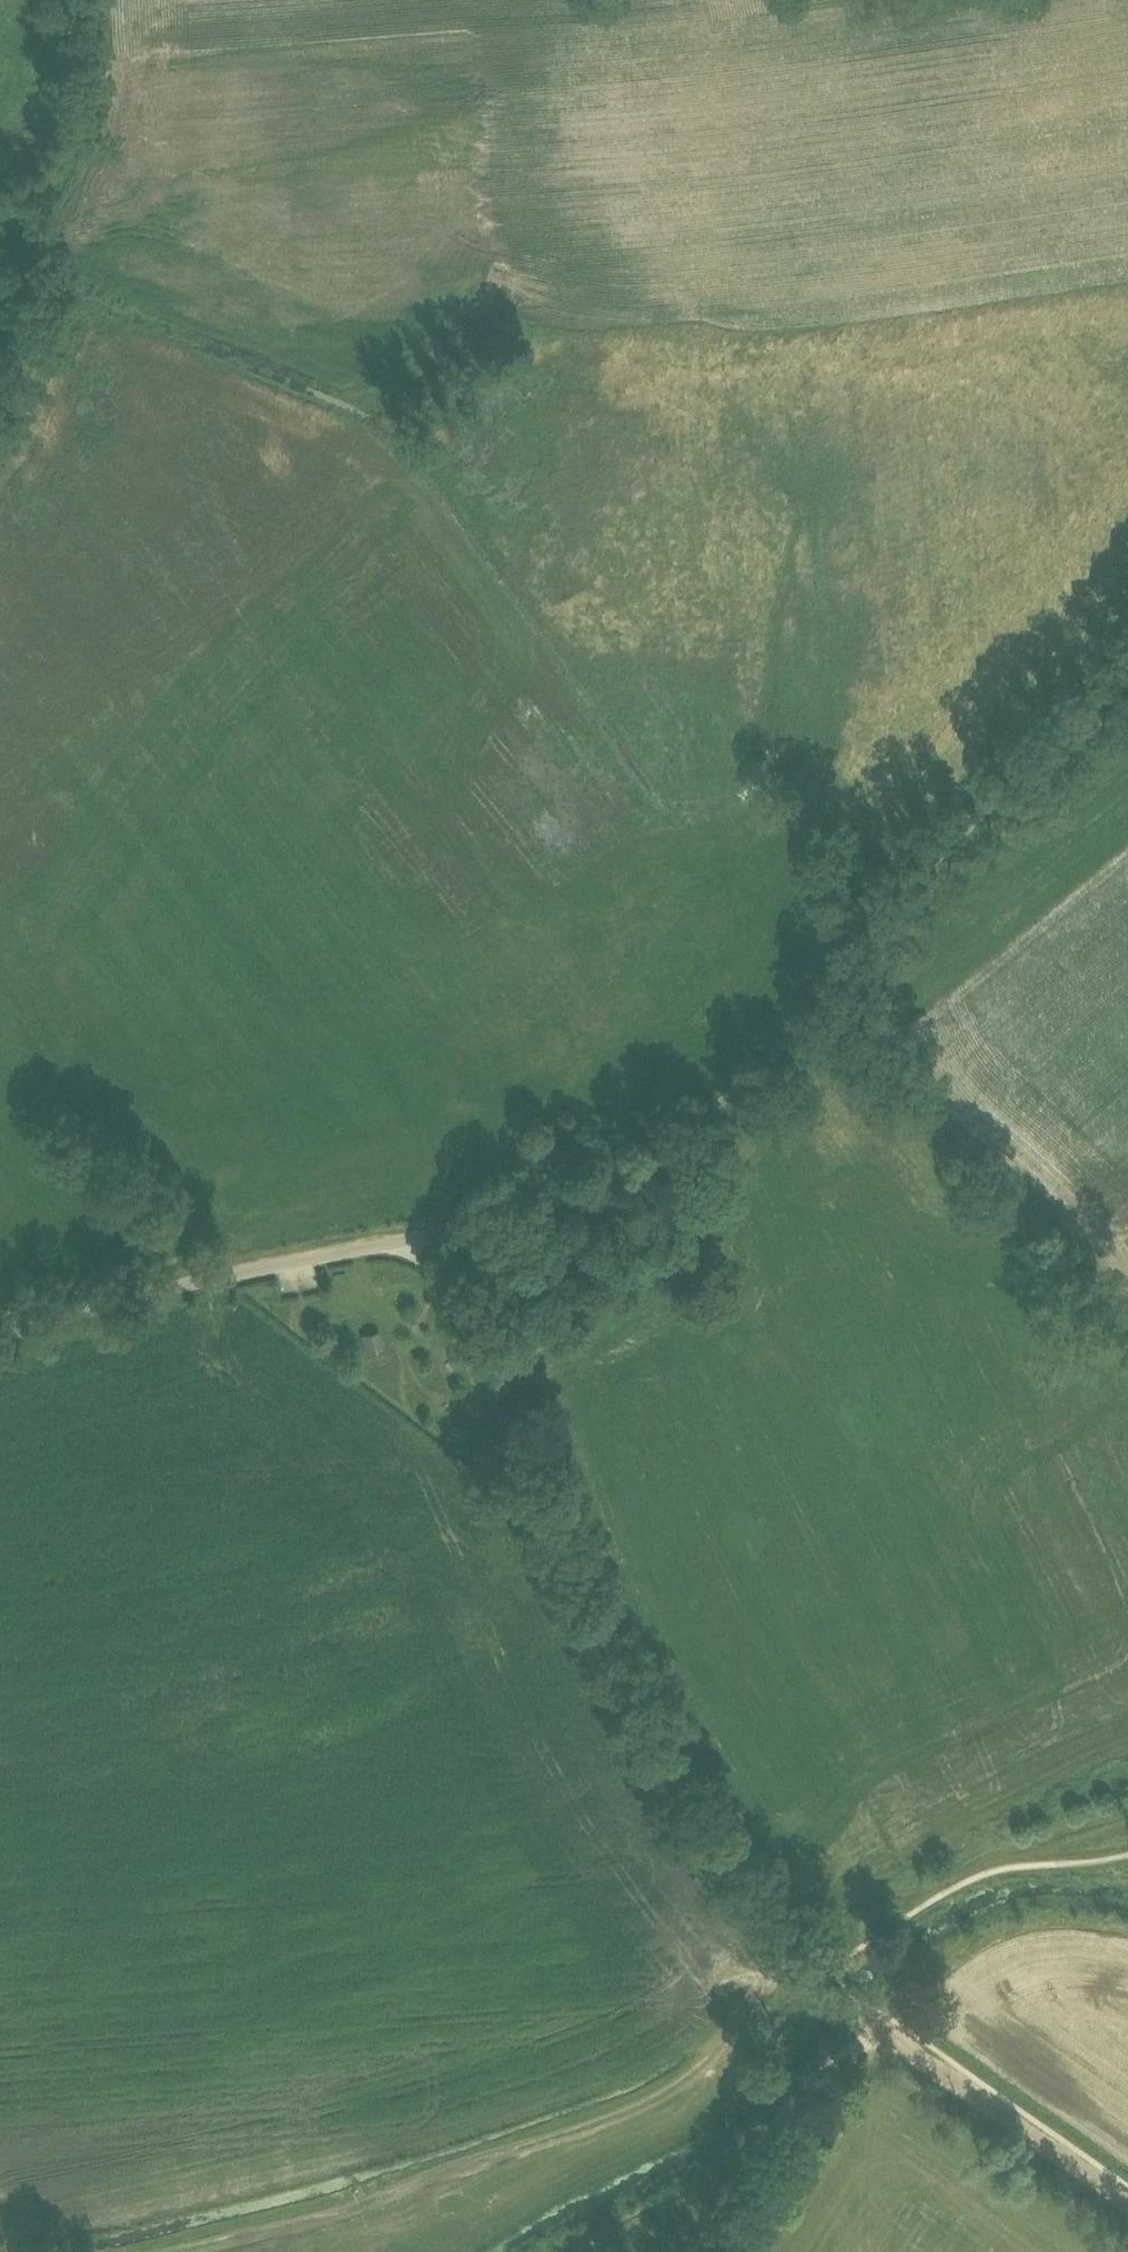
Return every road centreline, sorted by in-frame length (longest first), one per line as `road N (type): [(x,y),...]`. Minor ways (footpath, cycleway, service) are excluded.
road 1 (unclassified): [(0,1342),(229,1275),(549,1203),(660,1155),(750,1085),(1021,778),(1127,674)]
road 2 (track): [(821,1975),(729,1881),(623,1728),(541,1537),(480,1338),(430,1236)]
road 3 (track): [(1127,2200),(869,2018)]

